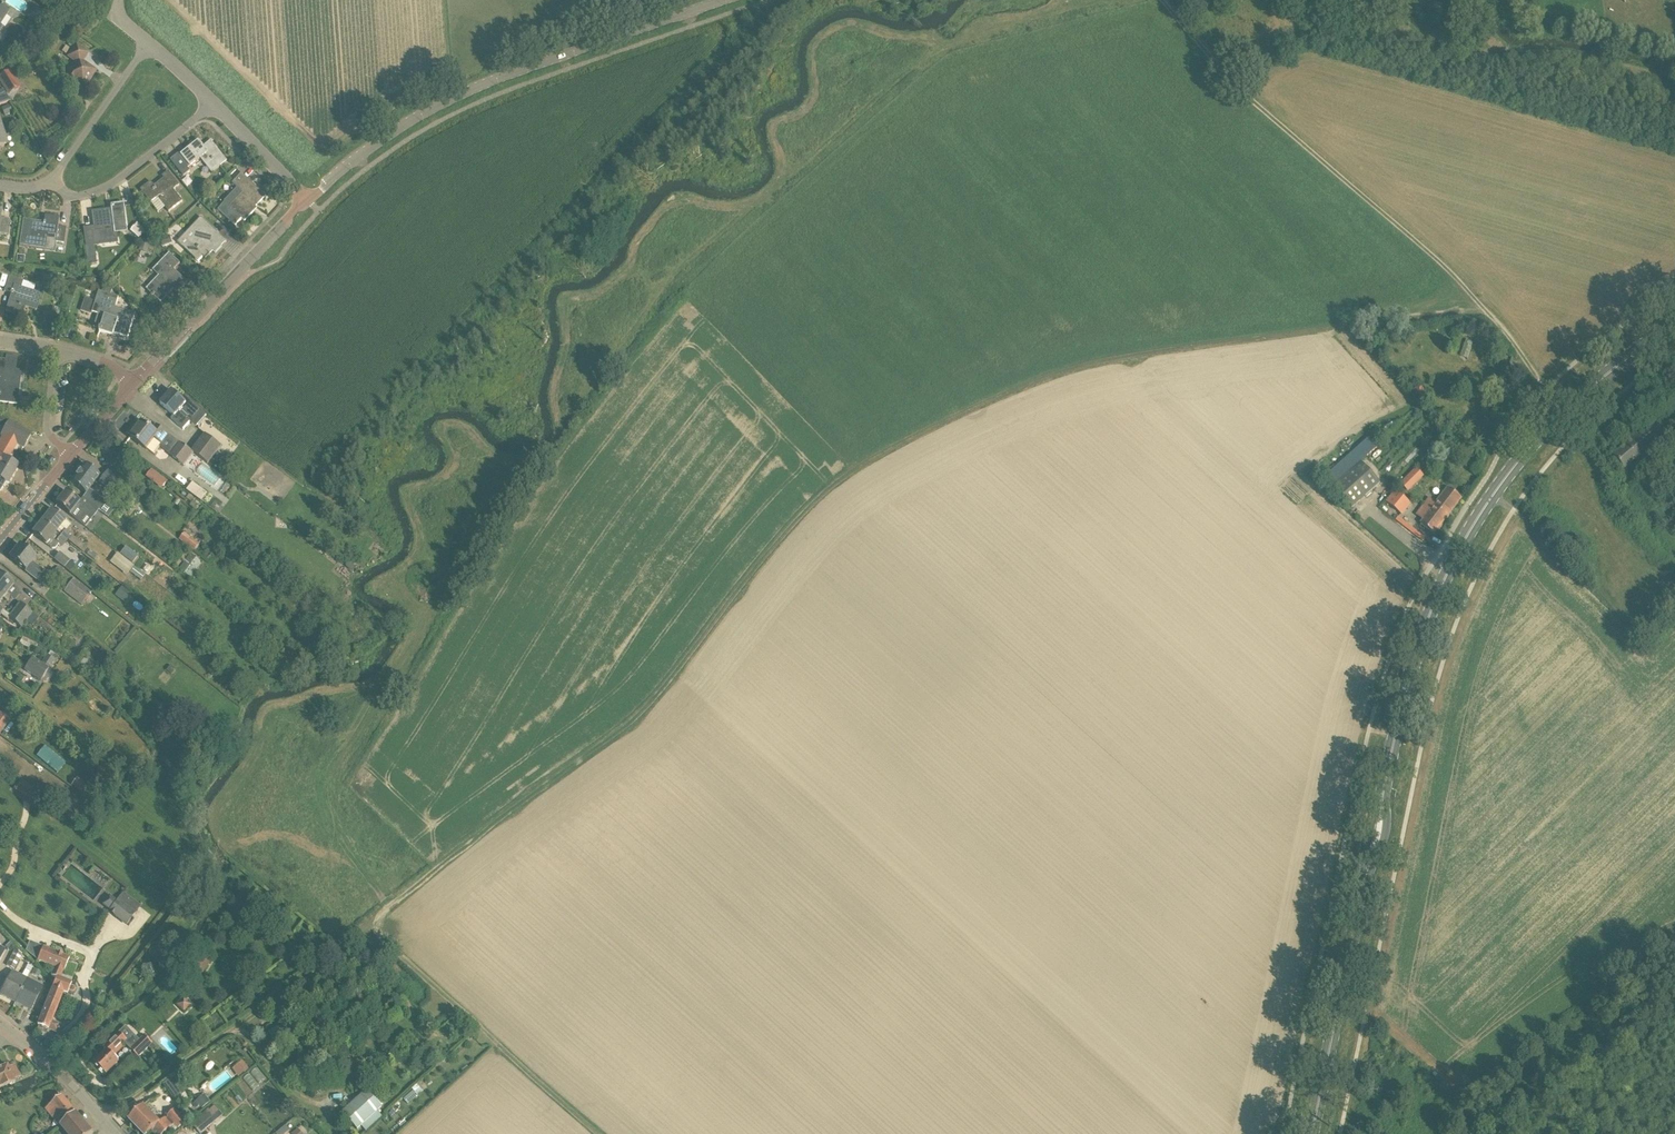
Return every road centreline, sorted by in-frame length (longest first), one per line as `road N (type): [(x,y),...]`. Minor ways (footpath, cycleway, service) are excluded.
road 1 (track): [(342,946),(631,724),(810,506),(900,438),(1078,365),(1491,314)]
road 2 (primary): [(1383,795),(1418,648),(1474,524),(1568,407),(1674,323)]
road 3 (tertiary): [(307,199),(412,118),(477,84),(714,0)]
road 4 (track): [(1491,314),(1246,95),(1165,0)]
road 5 (track): [(102,1119),(342,946)]
road 6 (primary): [(1313,1133),(1368,866)]
road 7 (tertiary): [(135,380),(307,199)]
road 8 (residential): [(58,169),(73,186),(97,191),(148,161),(221,99)]
road 9 (residential): [(58,169),(144,36)]
road 10 (residential): [(111,1128),(11,1030)]
road 11 (residential): [(307,199),(221,99)]
road 12 (track): [(1568,407),(1543,390),(1491,314)]

